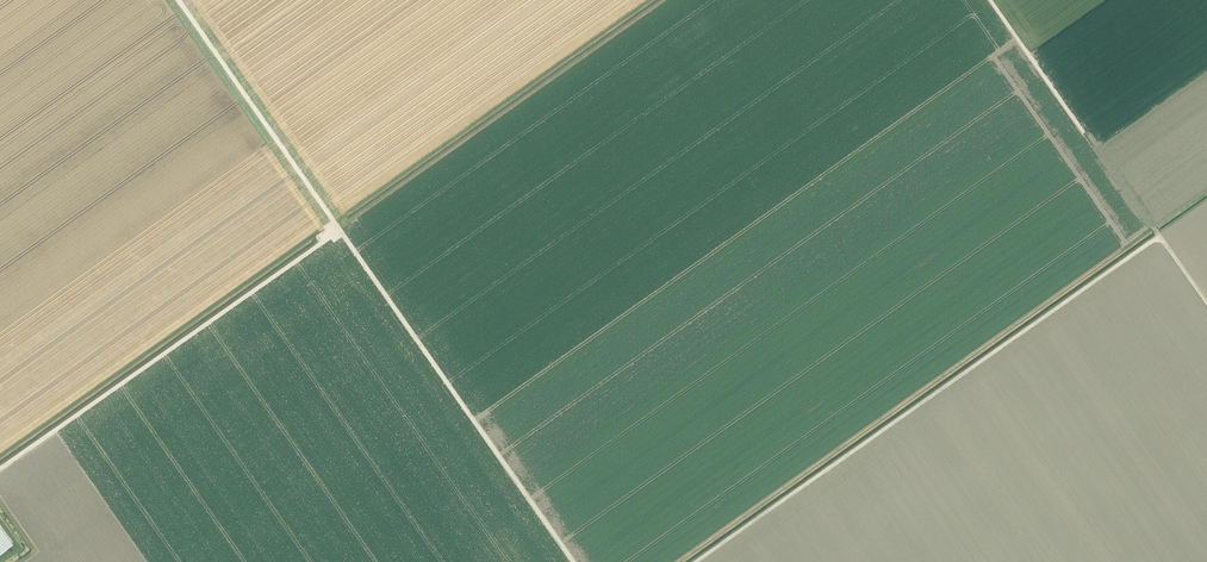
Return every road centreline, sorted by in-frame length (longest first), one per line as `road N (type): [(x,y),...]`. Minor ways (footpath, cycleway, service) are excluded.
road 1 (track): [(178,0),(573,561)]
road 2 (track): [(1206,304),(1160,237),(695,561)]
road 3 (track): [(0,469),(340,231)]
road 4 (track): [(1083,133),(990,0)]

